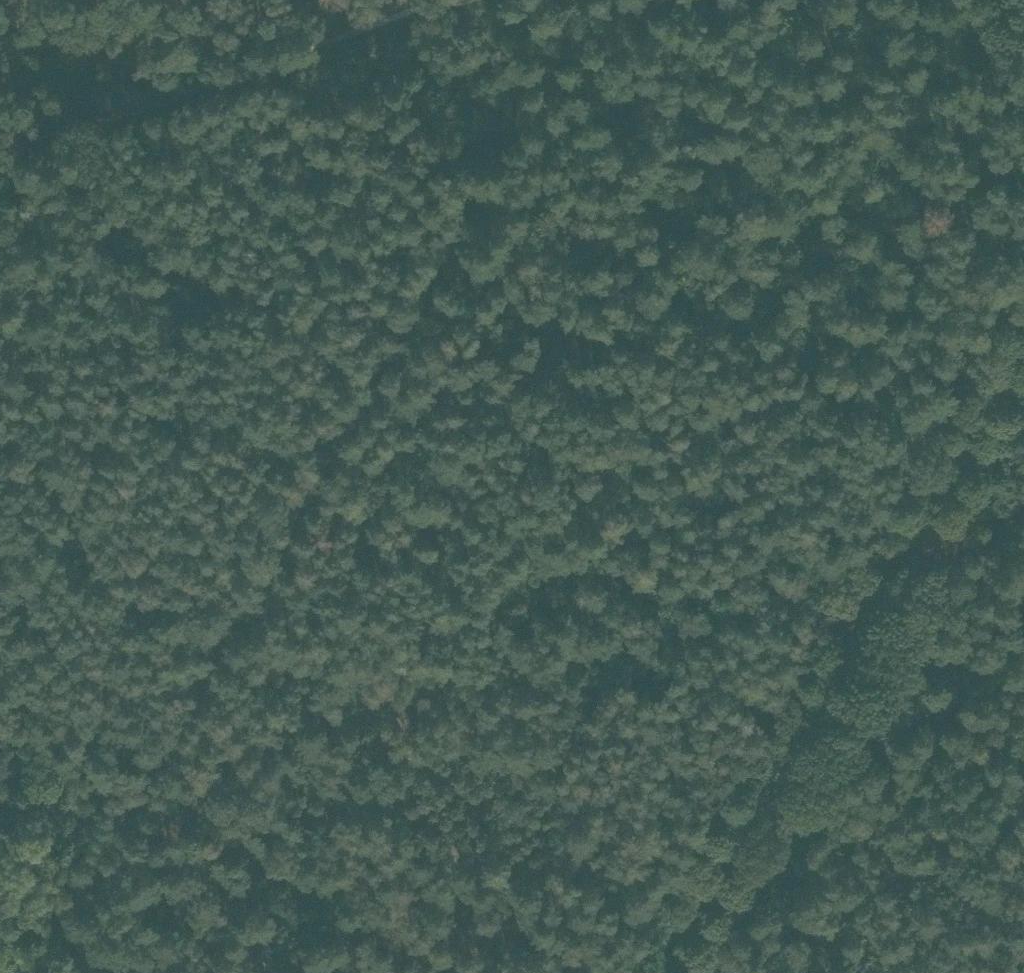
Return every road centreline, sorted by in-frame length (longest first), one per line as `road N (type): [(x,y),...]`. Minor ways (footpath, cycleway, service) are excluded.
road 1 (track): [(1023,338),(776,767)]
road 2 (track): [(391,0),(0,147)]
road 3 (track): [(655,972),(776,767)]

